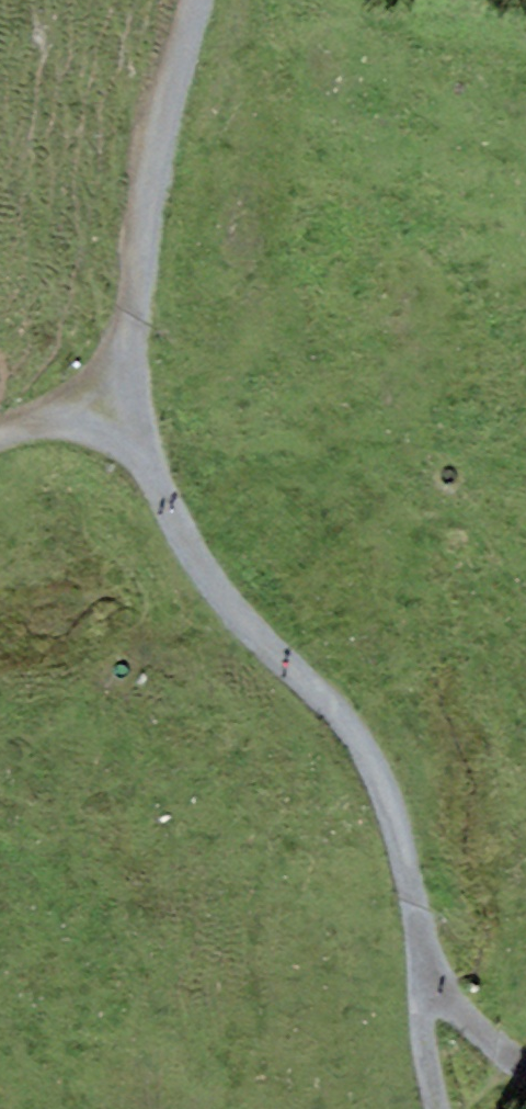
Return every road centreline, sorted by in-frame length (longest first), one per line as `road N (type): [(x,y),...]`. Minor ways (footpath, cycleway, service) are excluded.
road 1 (track): [(525,1065),(457,997),(416,942),(398,860),(351,740),(188,545),(145,421),(130,373),(146,230),(197,0)]
road 2 (track): [(416,942),(426,1045),(444,1108)]
road 3 (track): [(0,439),(57,425),(145,421)]

